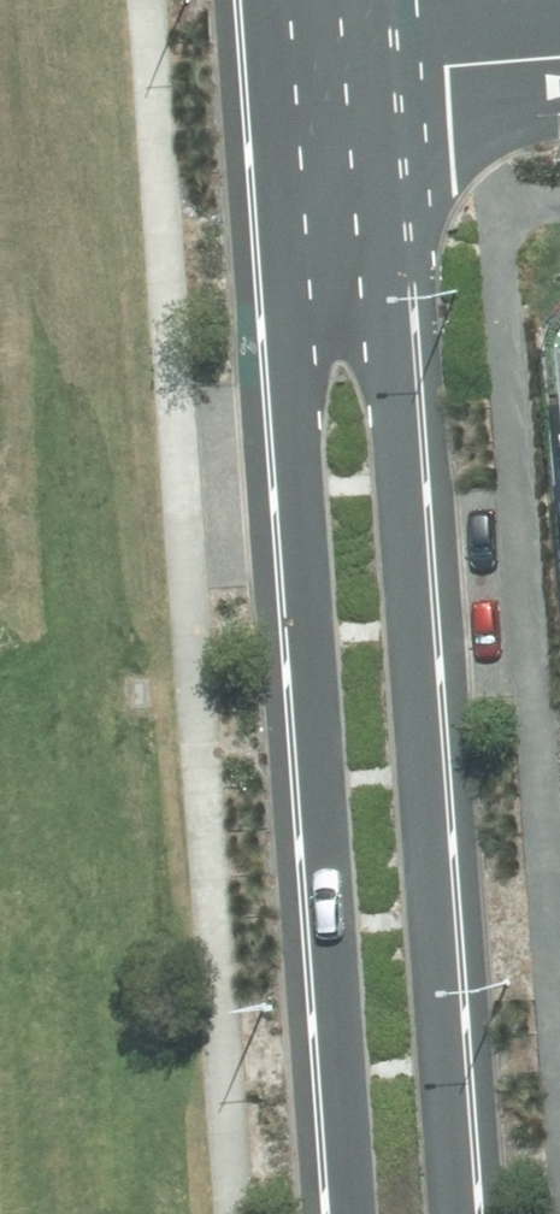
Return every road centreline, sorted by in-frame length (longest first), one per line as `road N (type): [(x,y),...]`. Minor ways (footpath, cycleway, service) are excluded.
road 1 (tertiary): [(367,73),(454,1213)]
road 2 (tertiary): [(343,1213),(265,83)]
road 3 (residential): [(559,55),(367,73)]

